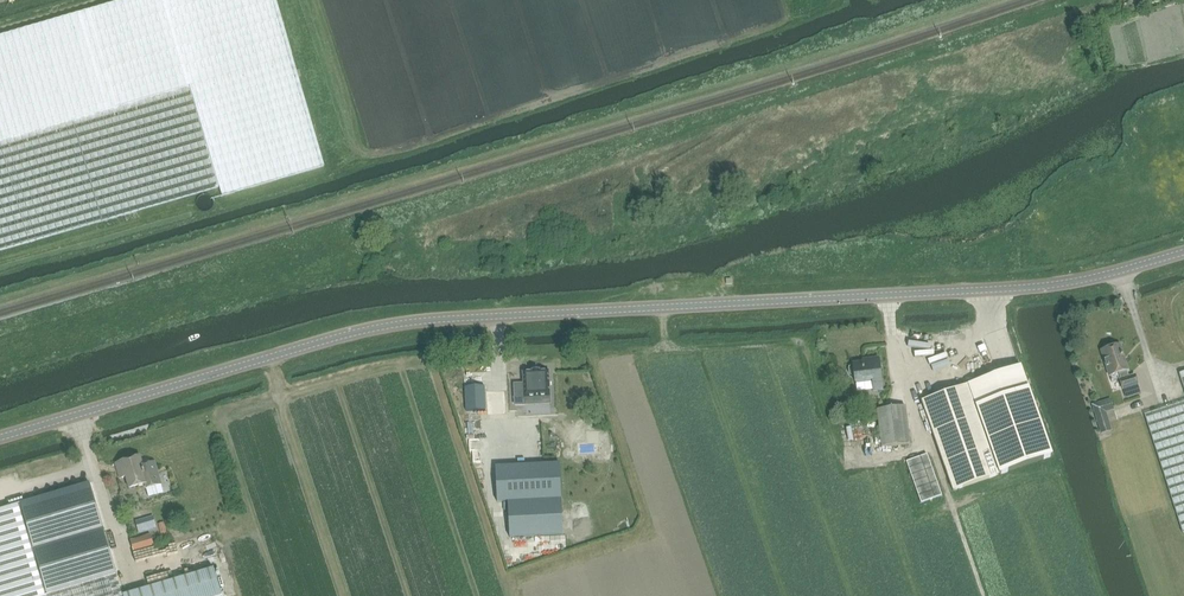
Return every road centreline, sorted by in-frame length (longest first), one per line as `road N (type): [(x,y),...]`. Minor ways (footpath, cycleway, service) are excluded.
road 1 (tertiary): [(0,440),(417,321),(1047,286),(1183,254)]
road 2 (track): [(886,295),(894,354),(983,595)]

